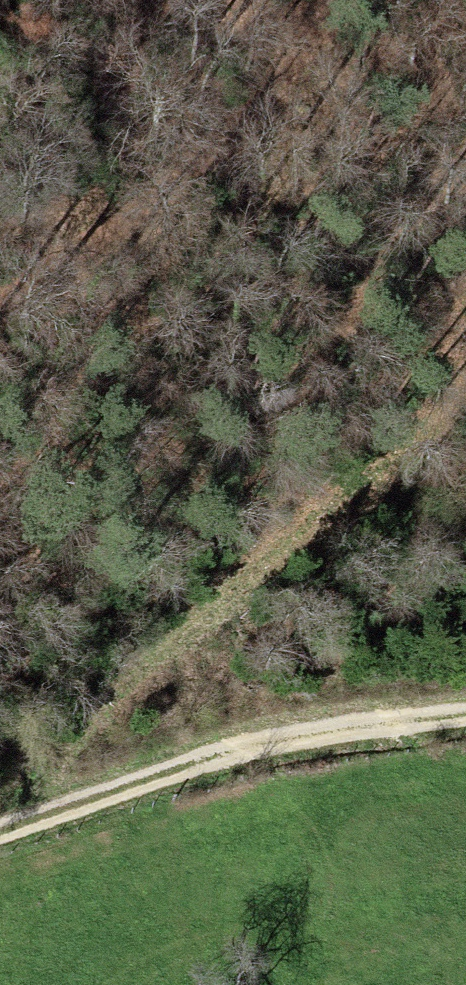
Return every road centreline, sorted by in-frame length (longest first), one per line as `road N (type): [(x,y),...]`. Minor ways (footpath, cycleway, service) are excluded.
road 1 (track): [(0,826),(168,663),(465,422)]
road 2 (track): [(465,720),(177,780),(0,838)]
road 3 (track): [(0,311),(126,231),(352,0)]

